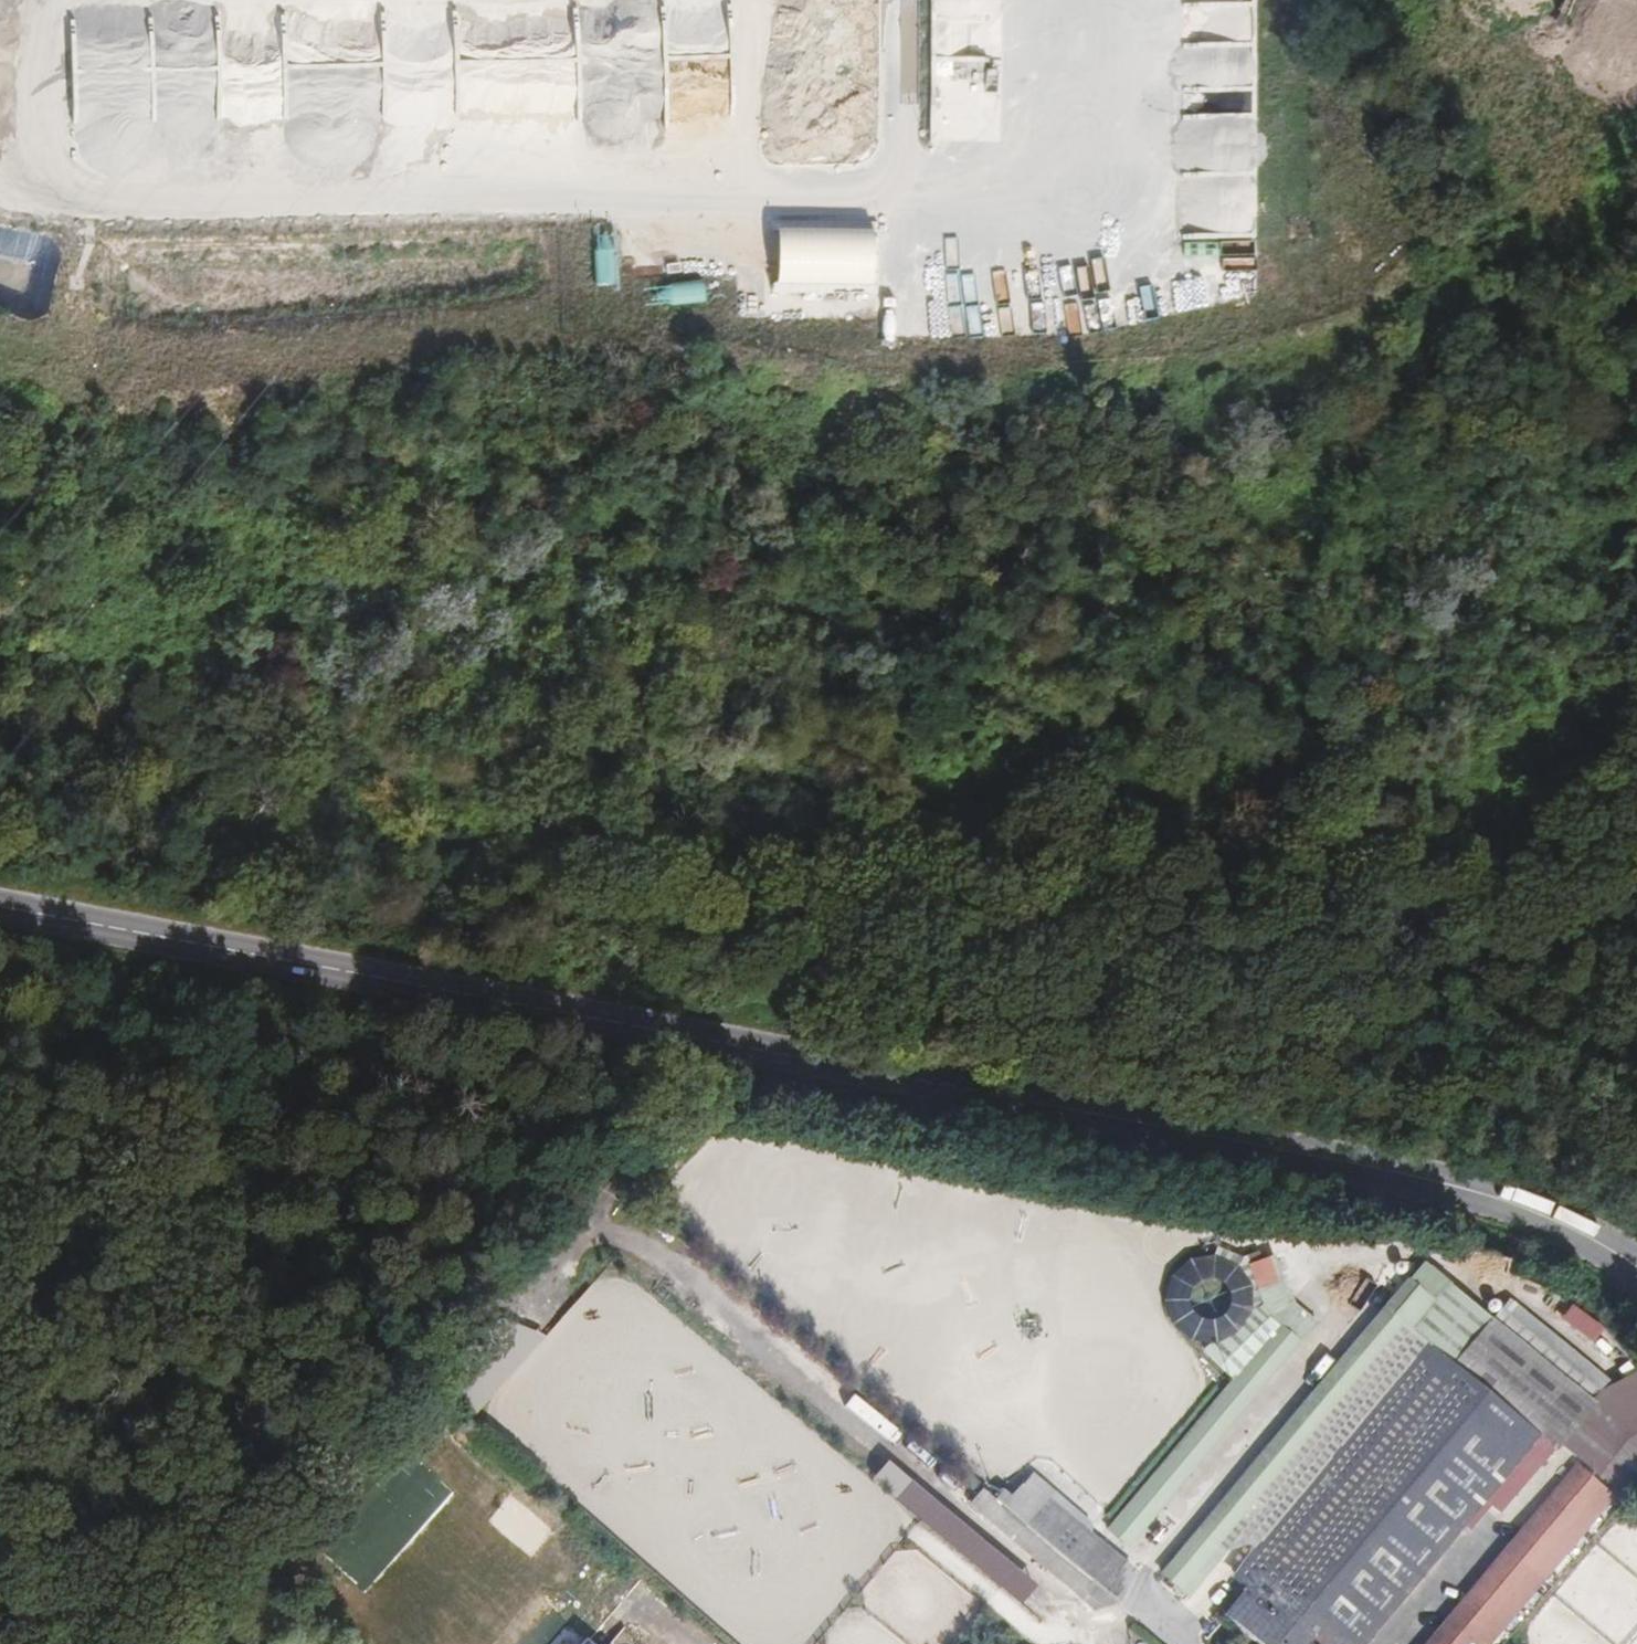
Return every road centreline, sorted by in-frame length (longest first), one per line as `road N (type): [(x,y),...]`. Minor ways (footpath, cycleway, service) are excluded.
road 1 (secondary): [(0,915),(929,1085),(1495,1201),(1636,1276)]
road 2 (track): [(656,1035),(594,1107),(562,1176),(28,1553)]

